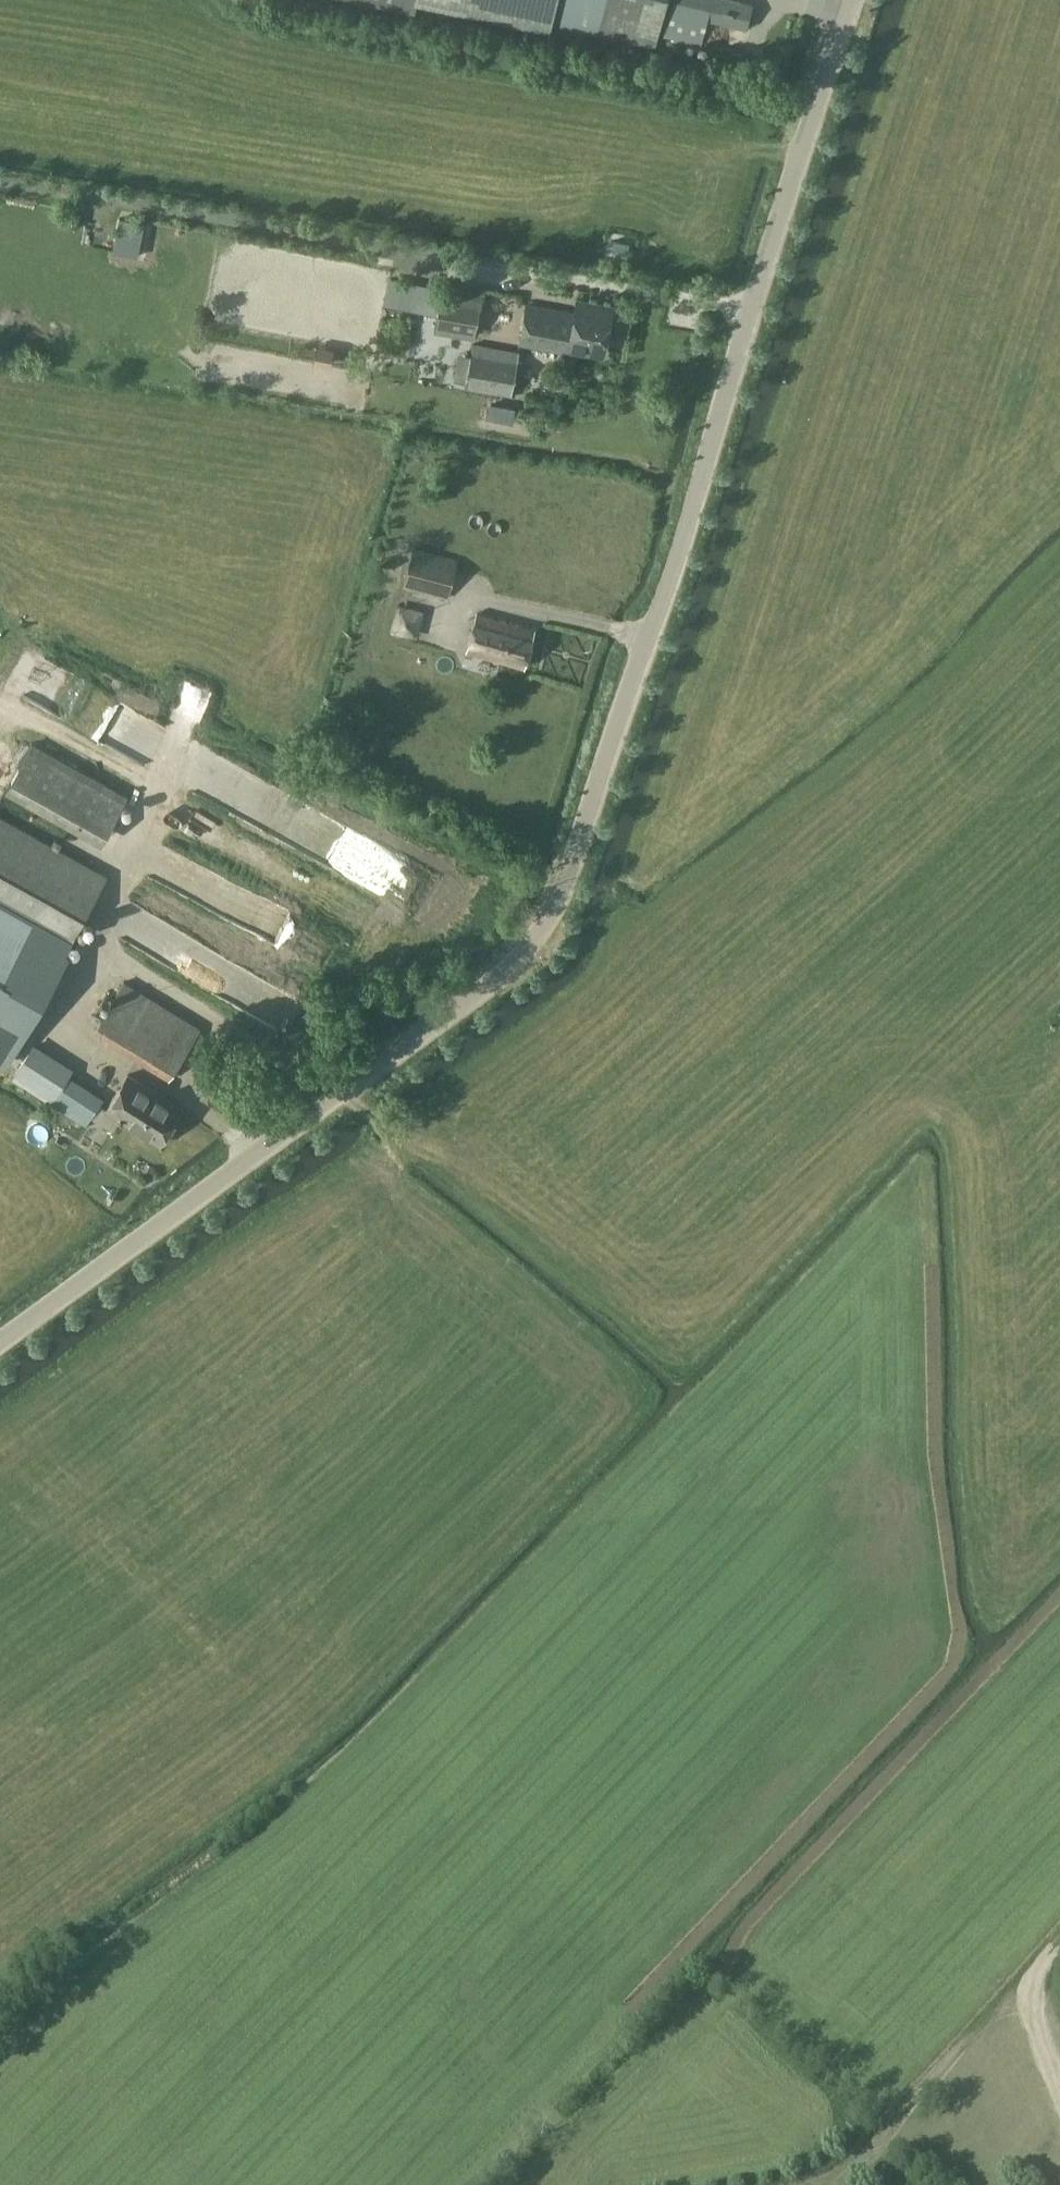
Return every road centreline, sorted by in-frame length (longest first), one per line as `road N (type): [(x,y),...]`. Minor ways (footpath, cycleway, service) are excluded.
road 1 (unclassified): [(0,1343),(519,956),(553,912),(583,851),(856,0)]

